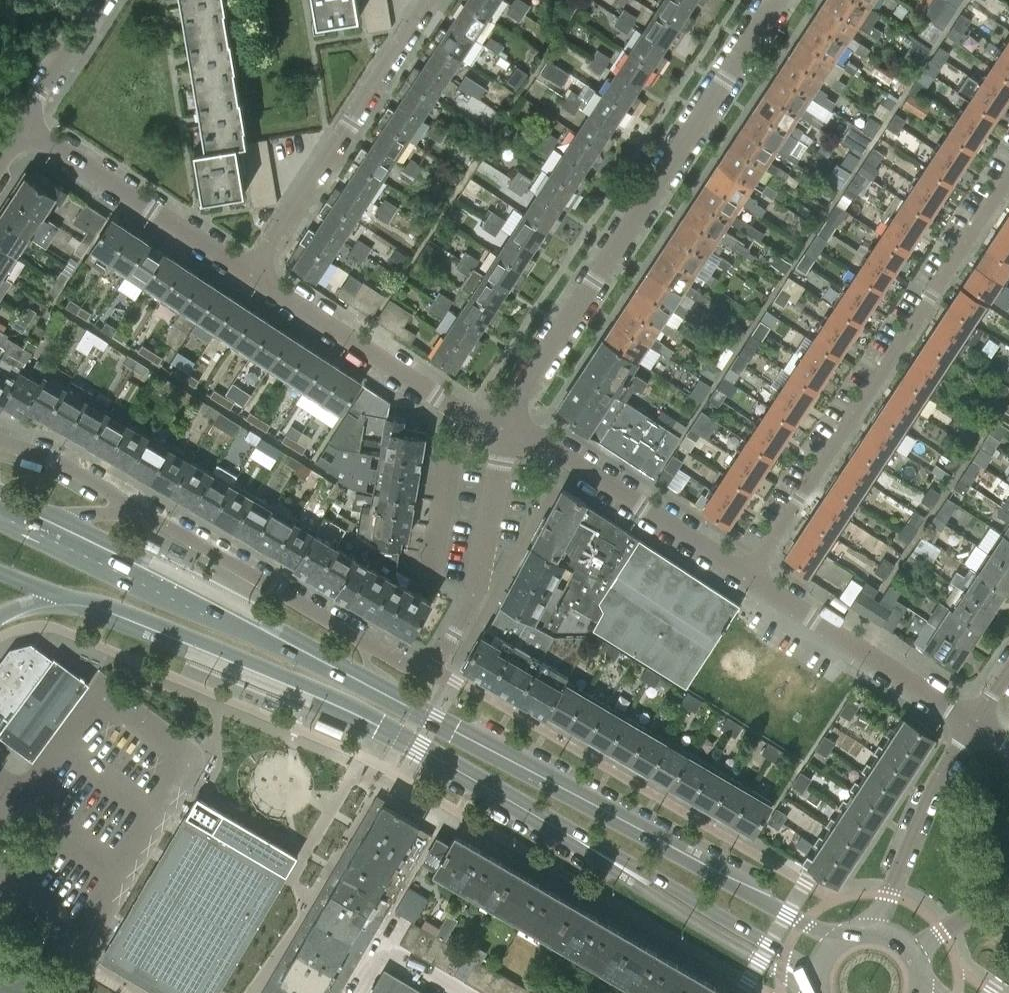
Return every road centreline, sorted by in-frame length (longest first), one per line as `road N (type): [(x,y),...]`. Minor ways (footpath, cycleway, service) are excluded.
road 1 (tertiary): [(843,940),(417,715),(25,522)]
road 2 (tertiary): [(0,618),(93,601),(331,696),(818,977)]
road 3 (residential): [(499,432),(776,0)]
road 4 (residential): [(1008,179),(751,577)]
road 5 (residential): [(468,608),(433,671),(362,639),(135,507)]
road 6 (residential): [(431,0),(253,275)]
road 7 (residential): [(751,577),(536,441),(499,432)]
road 8 (residential): [(499,432),(253,275)]
road 9 (residential): [(253,275),(22,120)]
road 10 (residential): [(975,722),(751,577)]
road 11 (residential): [(975,722),(937,782),(867,933)]
road 12 (residential): [(468,608),(499,432)]
road 13 (residential): [(135,507),(53,458),(0,442)]
road 14 (residential): [(22,120),(99,0)]

